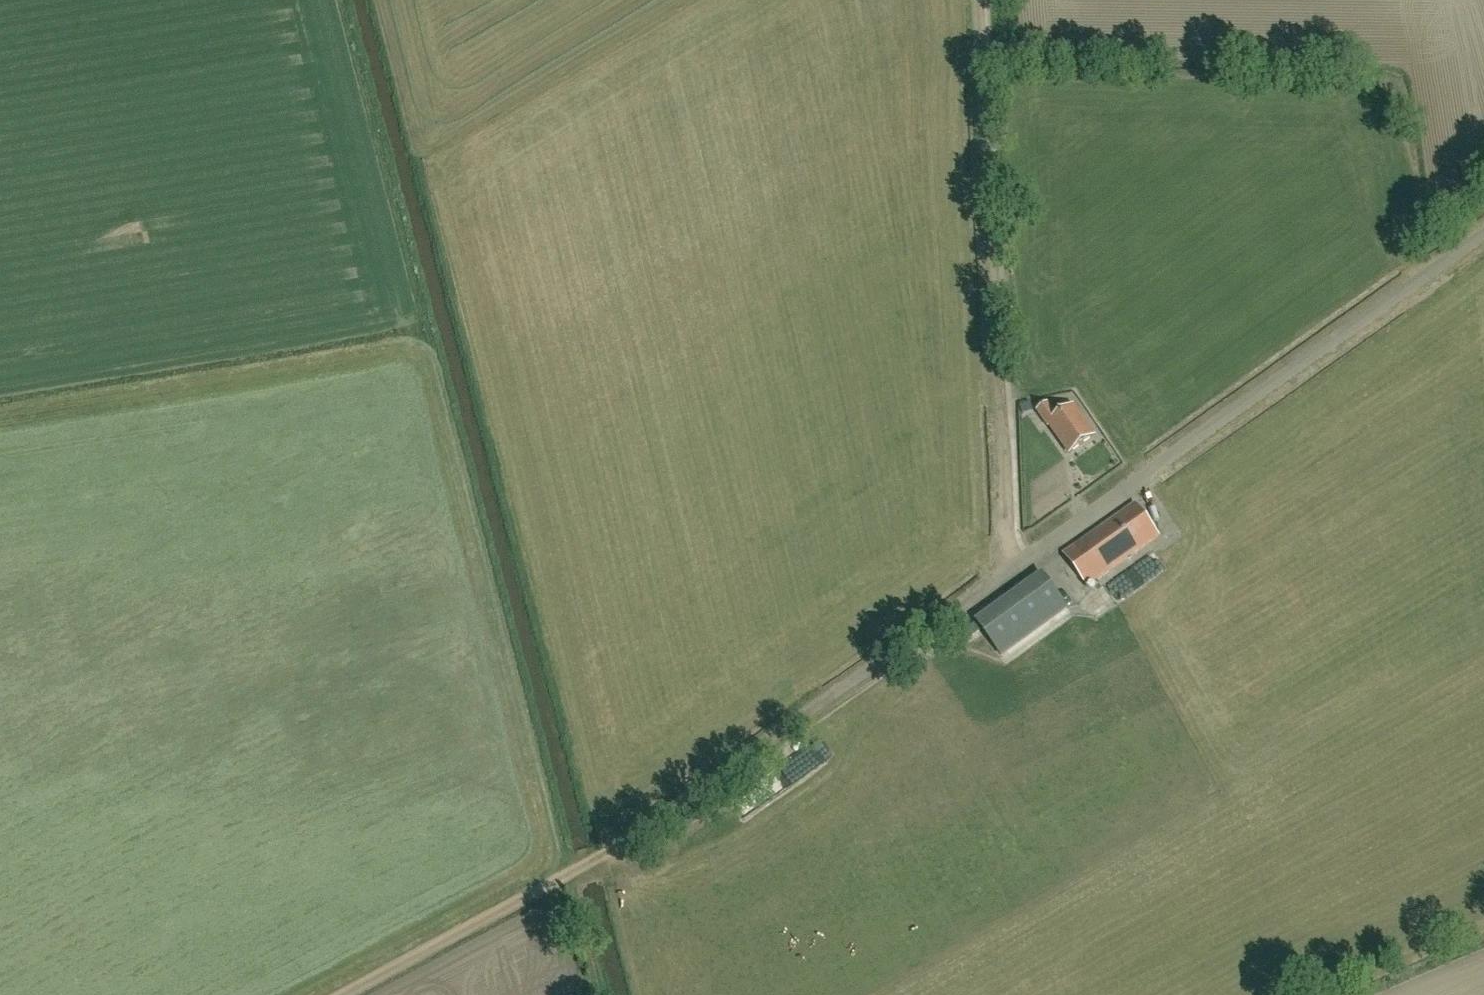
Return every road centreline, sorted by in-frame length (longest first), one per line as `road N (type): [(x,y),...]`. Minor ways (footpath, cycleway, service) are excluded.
road 1 (track): [(979,0),(1014,567),(566,876)]
road 2 (unclassified): [(1014,567),(1483,234)]
road 3 (track): [(566,876),(342,994)]

